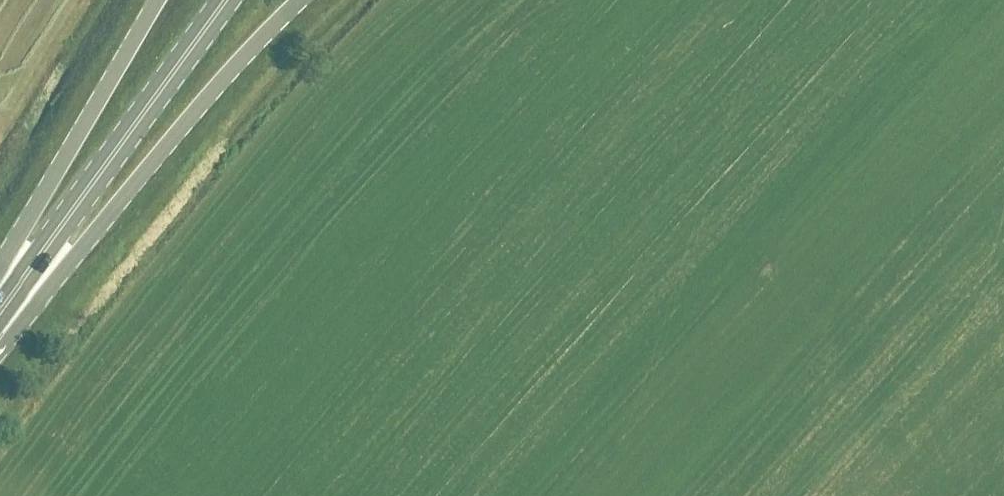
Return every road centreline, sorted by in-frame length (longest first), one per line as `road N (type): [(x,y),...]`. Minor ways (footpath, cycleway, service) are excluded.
road 1 (primary): [(0,328),(302,0)]
road 2 (primary): [(0,313),(227,0)]
road 3 (primary): [(156,0),(0,287)]

